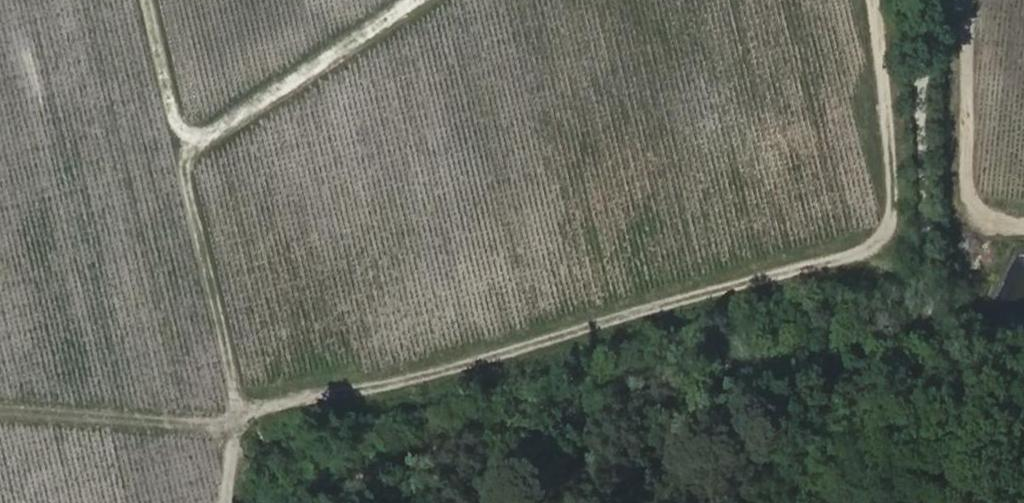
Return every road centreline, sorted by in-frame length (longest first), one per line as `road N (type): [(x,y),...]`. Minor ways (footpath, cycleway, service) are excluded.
road 1 (track): [(881,0),(893,224),(872,256),(373,388),(230,412),(208,432),(0,412)]
road 2 (track): [(146,0),(235,382)]
road 3 (track): [(185,150),(414,0)]
road 4 (track): [(1023,227),(978,219),(962,165),(964,0)]
road 5 (track): [(235,382),(219,502)]

